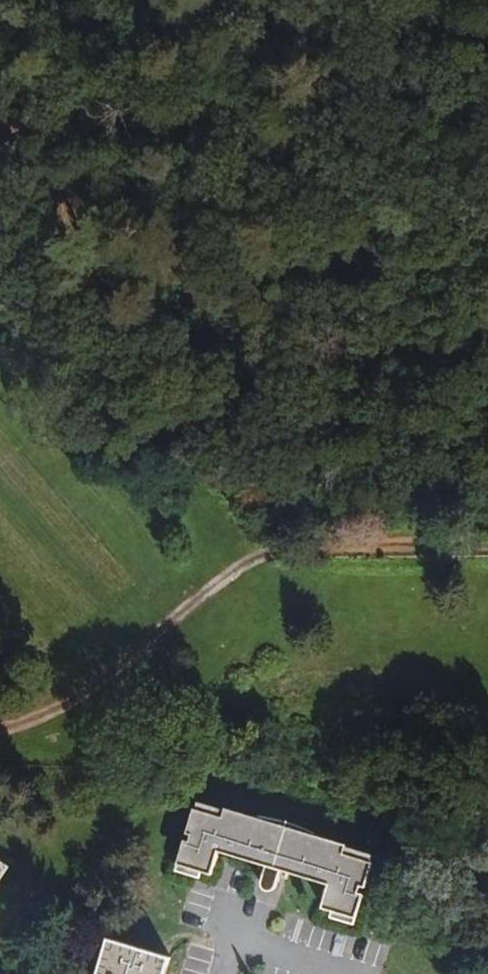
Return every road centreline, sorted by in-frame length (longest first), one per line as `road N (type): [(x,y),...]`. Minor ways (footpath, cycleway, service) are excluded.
road 1 (track): [(487,540),(275,546),(44,714),(0,730)]

